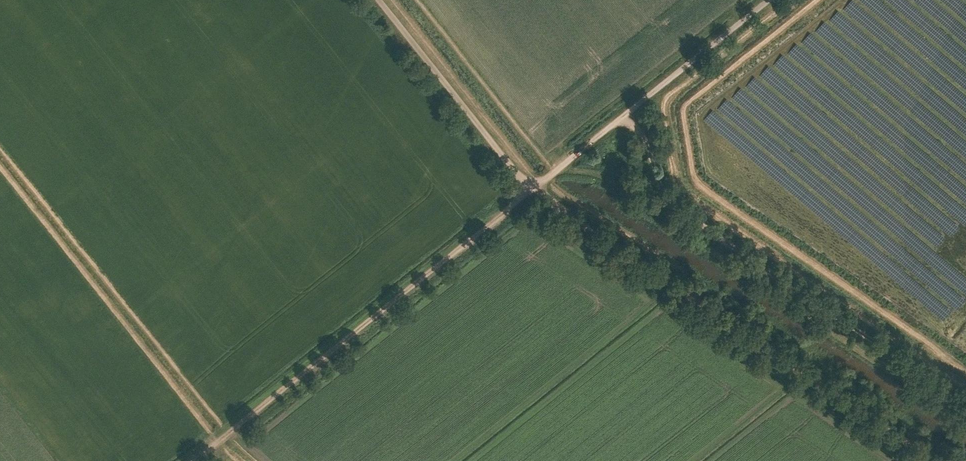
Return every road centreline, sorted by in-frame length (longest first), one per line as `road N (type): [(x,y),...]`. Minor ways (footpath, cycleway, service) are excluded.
road 1 (track): [(189,460),(532,189),(937,460)]
road 2 (track): [(965,403),(679,211),(662,194),(632,109)]
road 3 (unclassified): [(532,189),(766,0)]
road 4 (unclassified): [(532,189),(379,0)]

